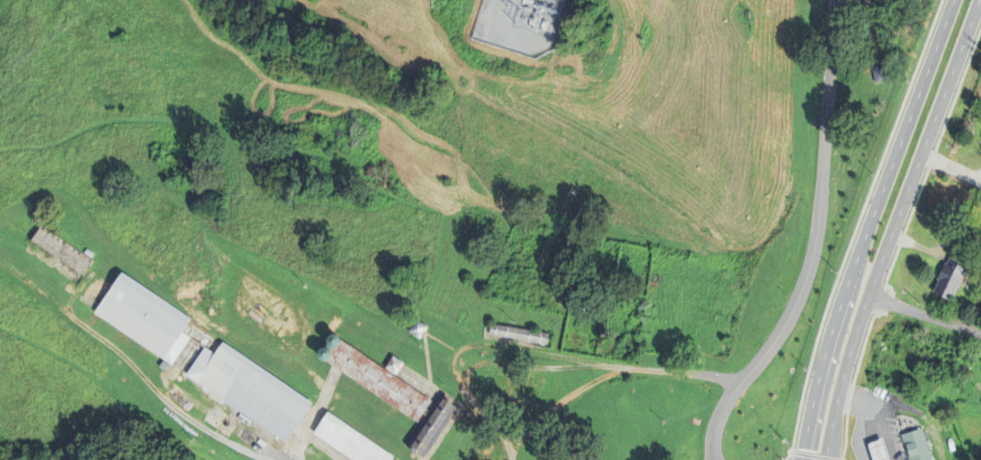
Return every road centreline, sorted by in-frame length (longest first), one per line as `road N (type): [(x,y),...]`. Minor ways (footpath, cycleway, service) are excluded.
road 1 (residential): [(832,0),(810,265),(780,333),(718,415),(713,459)]
road 2 (secondary): [(826,459),(851,347),(979,0)]
road 3 (secondary): [(953,0),(847,285),(802,459)]

